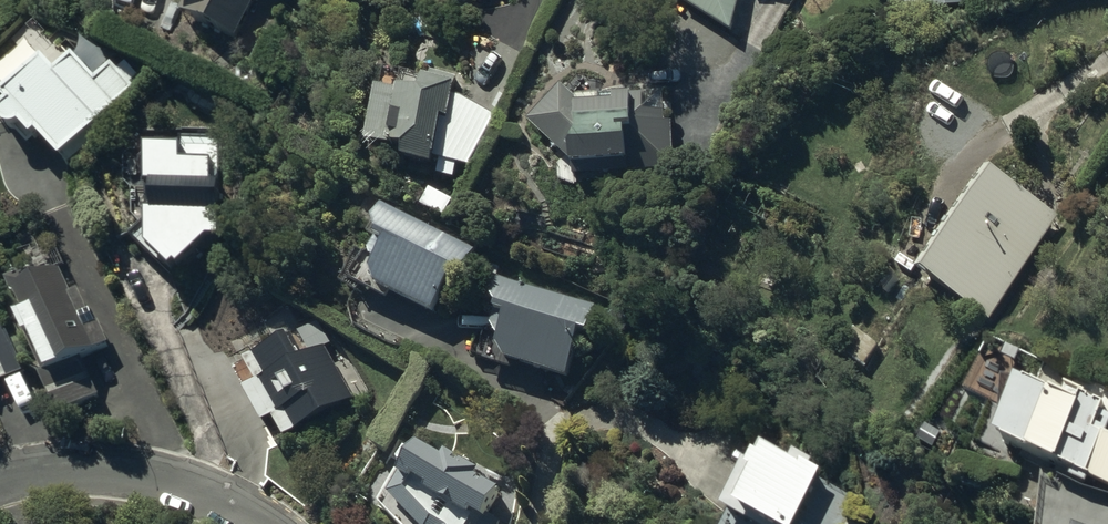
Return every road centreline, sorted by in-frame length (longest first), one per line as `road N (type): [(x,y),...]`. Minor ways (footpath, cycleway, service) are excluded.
road 1 (residential): [(0,477),(78,466),(140,471),(199,489),(262,523)]

